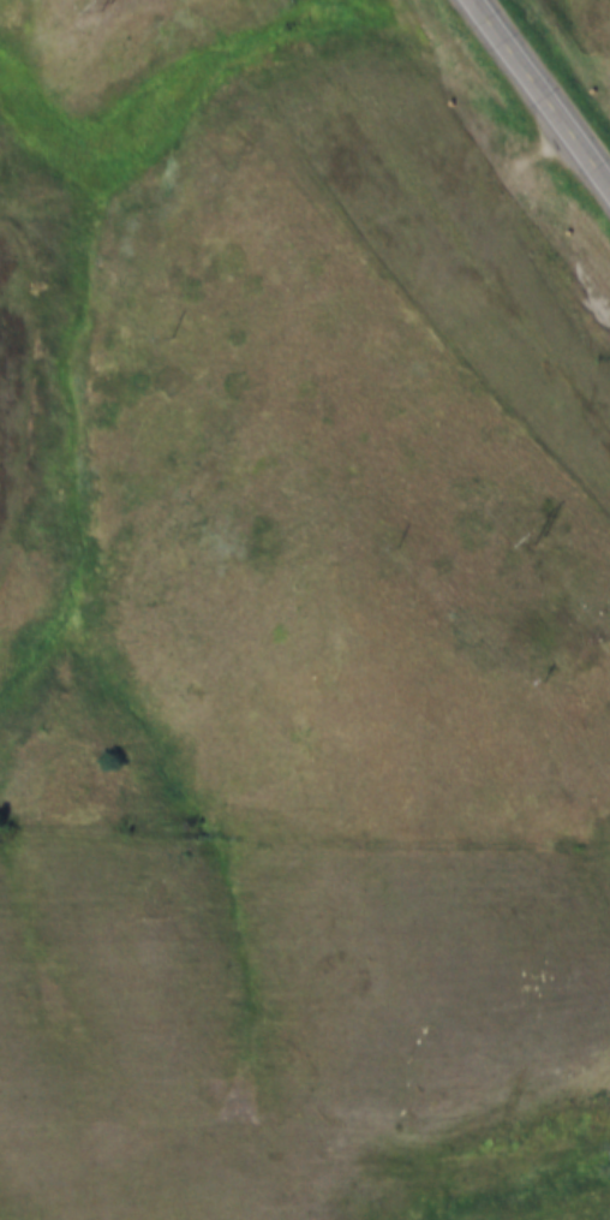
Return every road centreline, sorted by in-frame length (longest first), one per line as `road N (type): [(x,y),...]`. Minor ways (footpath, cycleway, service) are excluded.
road 1 (primary): [(480,0),(609,180)]

